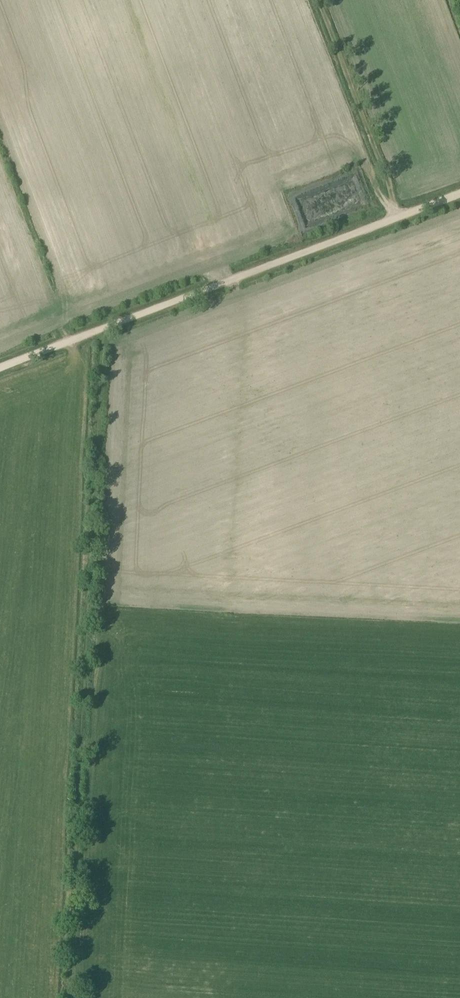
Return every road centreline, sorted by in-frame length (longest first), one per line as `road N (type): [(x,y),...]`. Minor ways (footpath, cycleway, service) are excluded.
road 1 (track): [(459,194),(0,369)]
road 2 (track): [(318,0),(400,217)]

